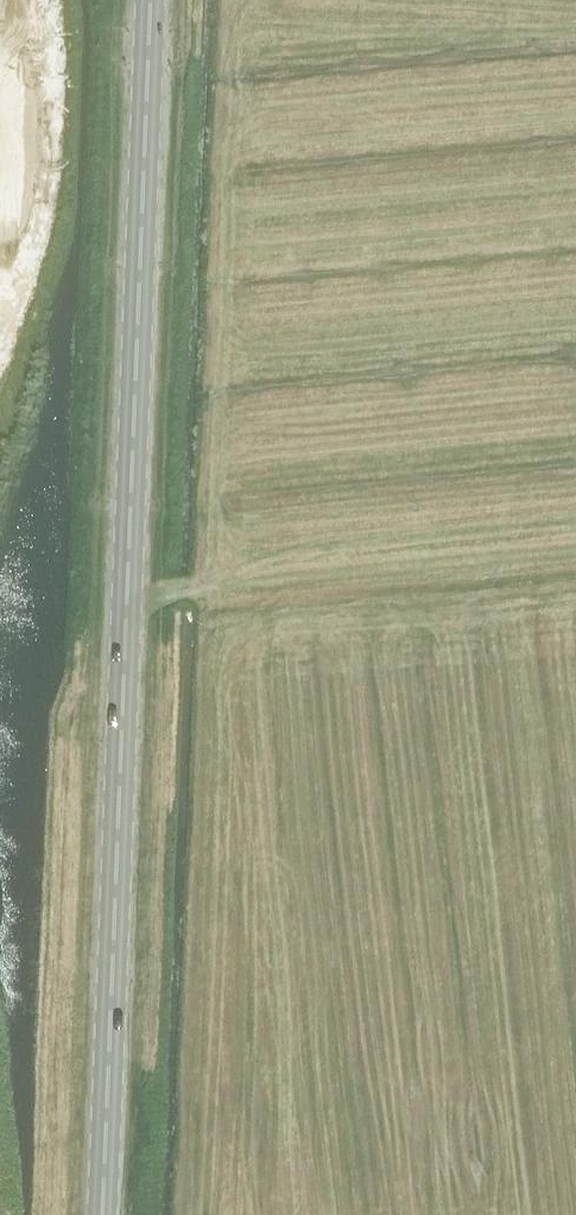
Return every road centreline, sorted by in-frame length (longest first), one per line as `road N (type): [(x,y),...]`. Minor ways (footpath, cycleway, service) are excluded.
road 1 (primary): [(102,1214),(151,0)]

